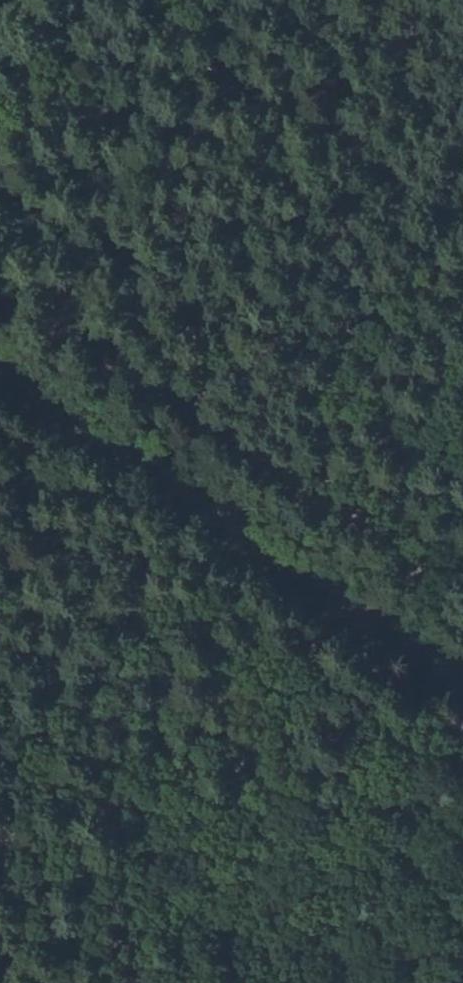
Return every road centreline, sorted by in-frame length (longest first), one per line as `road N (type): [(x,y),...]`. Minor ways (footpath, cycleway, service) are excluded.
road 1 (track): [(462,681),(0,371)]

